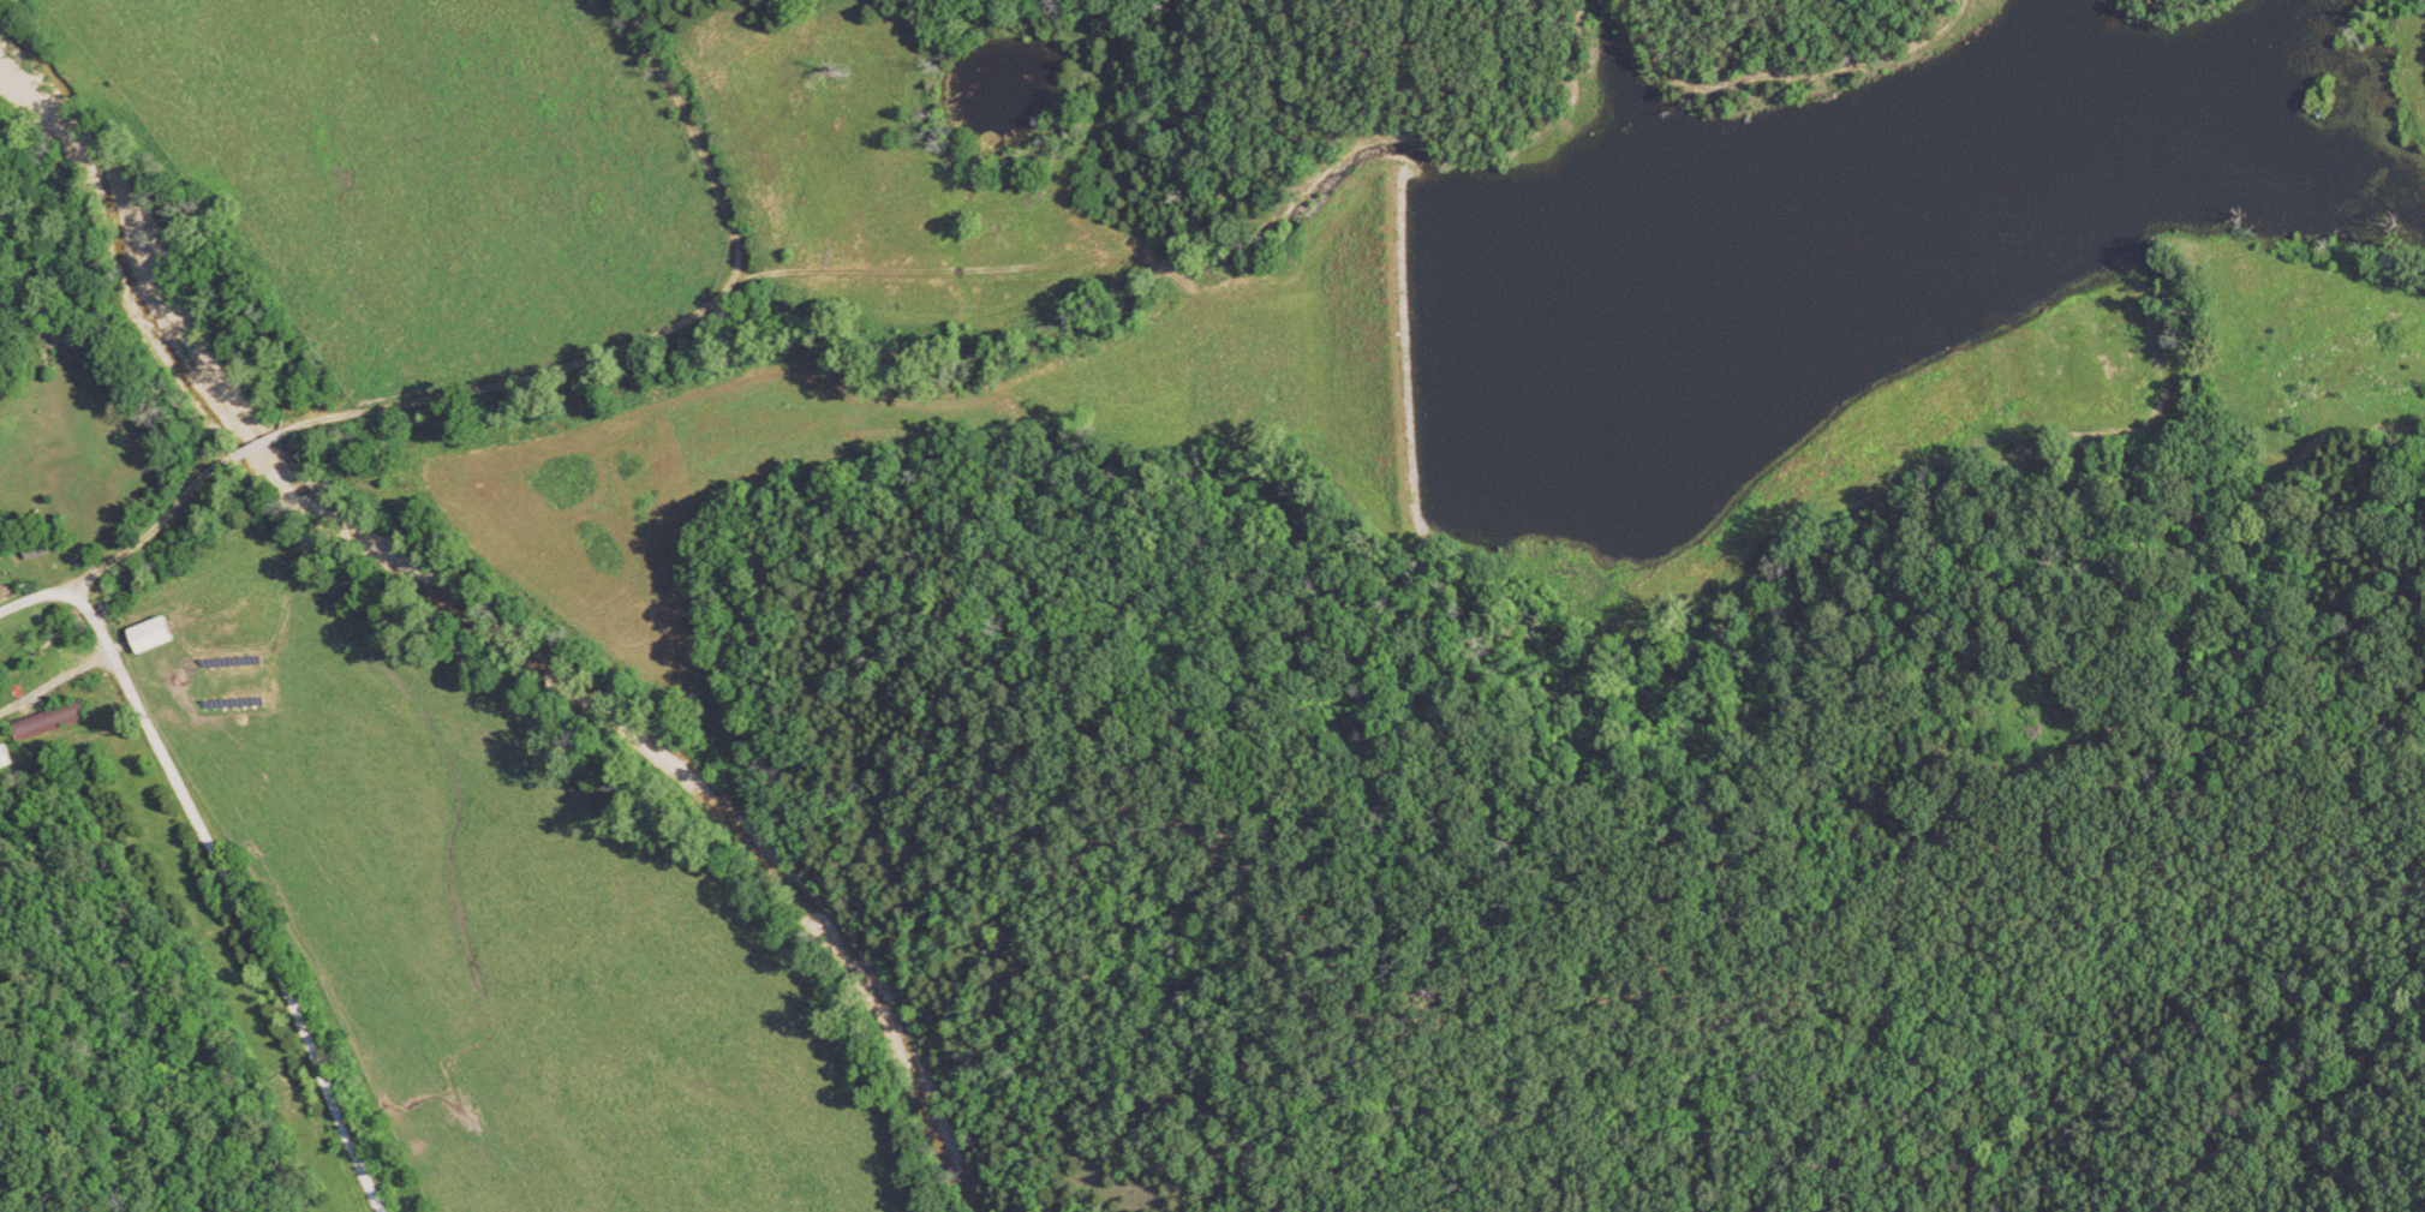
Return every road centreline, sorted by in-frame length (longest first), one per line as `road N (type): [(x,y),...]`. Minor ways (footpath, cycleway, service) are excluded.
road 1 (residential): [(386,1211),(318,1041),(74,586)]
road 2 (residential): [(74,586),(160,530),(193,488),(253,446)]

